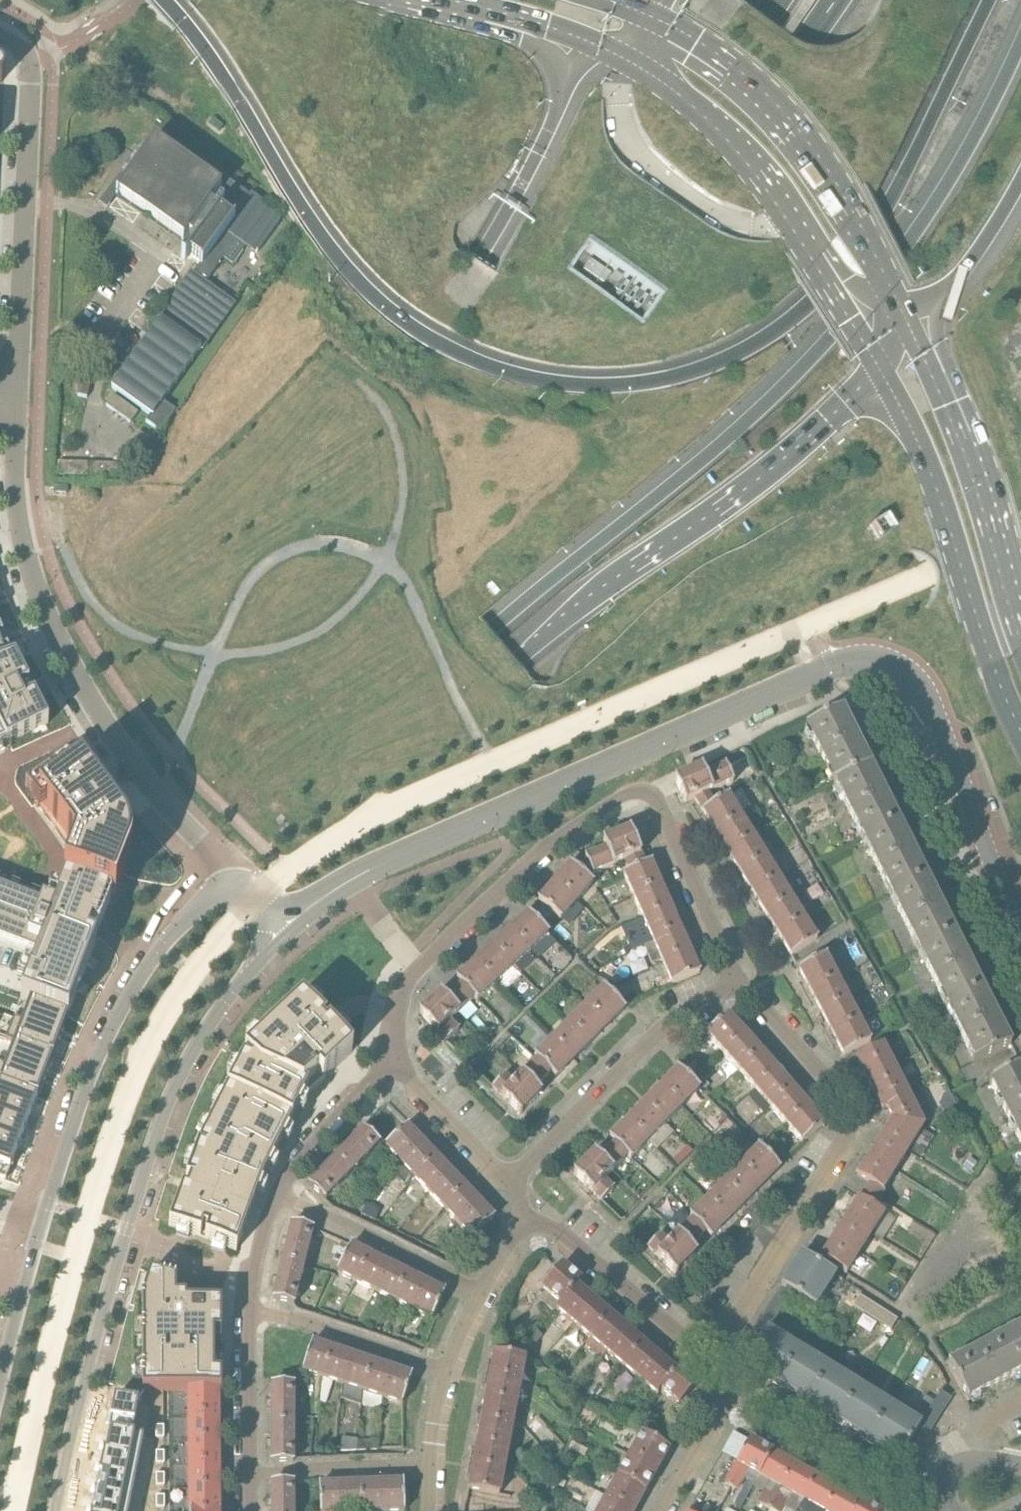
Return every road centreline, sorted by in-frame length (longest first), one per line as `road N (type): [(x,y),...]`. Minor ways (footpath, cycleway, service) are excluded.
road 1 (motorway): [(25,1510),(95,1226),(174,1029),(220,938),(361,708),(839,0)]
road 2 (motorway): [(780,0),(558,311),(169,913),(90,1095),(44,1226),(0,1399)]
road 3 (trunk): [(173,1041),(232,936),(392,728),(549,583),(753,414),(860,304),(948,182),(1020,38)]
road 4 (trunk): [(165,0),(326,244),(381,304),(443,346),(496,369),(591,383),(707,361),(804,306),(889,199),(990,0)]
road 5 (trunk): [(173,1041),(457,713),(600,590),(785,459),(879,370)]
road 6 (trunk): [(716,0),(588,177),(378,509),(225,770)]
road 7 (trunk): [(601,48),(575,77),(490,243),(332,487),(279,606),(225,770)]
road 8 (trunk): [(225,770),(90,1078),(39,1225),(0,1375)]
road 9 (residential): [(54,1510),(93,1345),(168,1102),(204,1030),(289,928)]
road 10 (residential): [(289,928),(390,858),(859,665)]
road 11 (residential): [(243,885),(158,799),(71,665),(22,528),(17,413)]
road 12 (residential): [(738,979),(657,801),(637,790),(541,849),(403,986)]
road 13 (trunk): [(30,1510),(98,1232),(173,1041)]
road 14 (residential): [(708,1355),(843,1133),(830,1088),(738,979)]
road 15 (primary): [(601,48),(671,90),(745,164),(879,370)]
road 16 (primary): [(912,331),(837,188),(776,107),(696,44),(641,15)]
road 17 (residential): [(243,885),(198,907),(148,966),(81,1102),(43,1224)]
road 18 (secondary): [(879,370),(936,495),(1020,734)]
road 19 (residential): [(19,356),(31,74),(21,47),(0,32)]
road 20 (residential): [(1020,941),(937,725),(886,670),(859,665)]
road 21 (secondary): [(1020,643),(965,457),(912,331)]
road 22 (residential): [(511,1182),(650,1041),(738,979)]
road 23 (residential): [(934,1502),(730,1382)]
road 24 (residential): [(483,1292),(312,1207),(274,1197)]
road 25 (residential): [(708,1355),(529,1219)]
road 26 (residential): [(447,1373),(248,1311)]
road 27 (trunk): [(912,331),(963,272),(1020,183)]
road 28 (residential): [(246,1475),(428,1471)]
road 29 (residential): [(274,1197),(310,1143),(385,1061)]
road 30 (residential): [(511,1182),(385,1061)]
road 31 (residential): [(43,1224),(0,1387)]
road 32 (residential): [(246,1475),(248,1311)]
road 33 (primary): [(446,0),(601,48)]
road 34 (residential): [(658,1510),(730,1382)]

